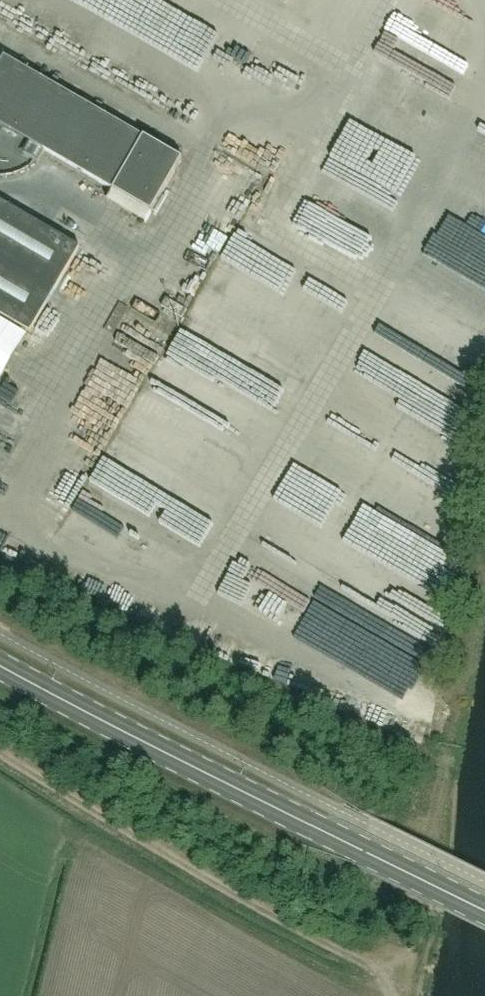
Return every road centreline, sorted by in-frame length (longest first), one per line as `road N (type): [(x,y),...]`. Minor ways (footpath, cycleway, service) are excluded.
road 1 (secondary): [(484,912),(0,655)]
road 2 (track): [(0,750),(195,873),(381,969),(402,986),(400,995)]

